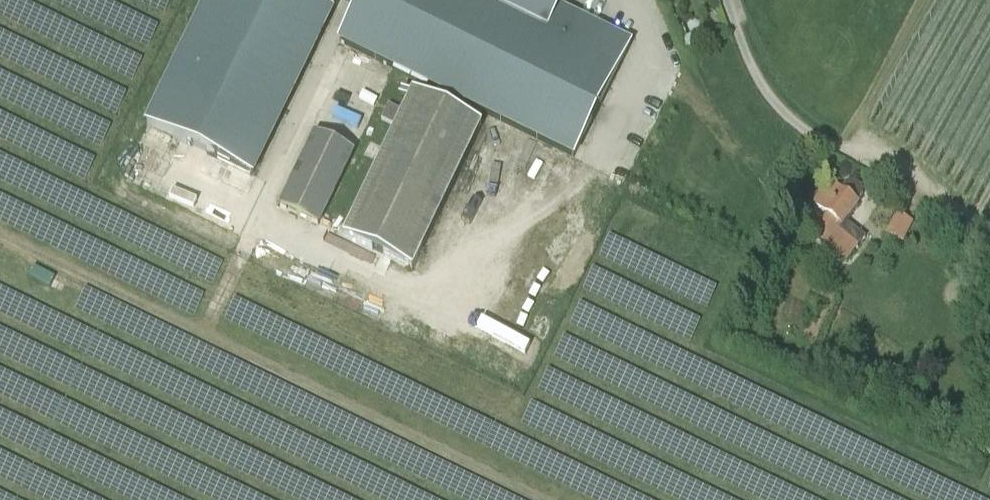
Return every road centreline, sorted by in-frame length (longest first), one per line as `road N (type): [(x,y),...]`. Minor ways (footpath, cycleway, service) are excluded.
road 1 (track): [(540,499),(200,334),(249,241),(348,0)]
road 2 (track): [(200,334),(0,236)]
road 3 (residential): [(847,150),(808,133),(770,99),(726,0)]
road 4 (track): [(847,150),(891,155),(989,244)]

